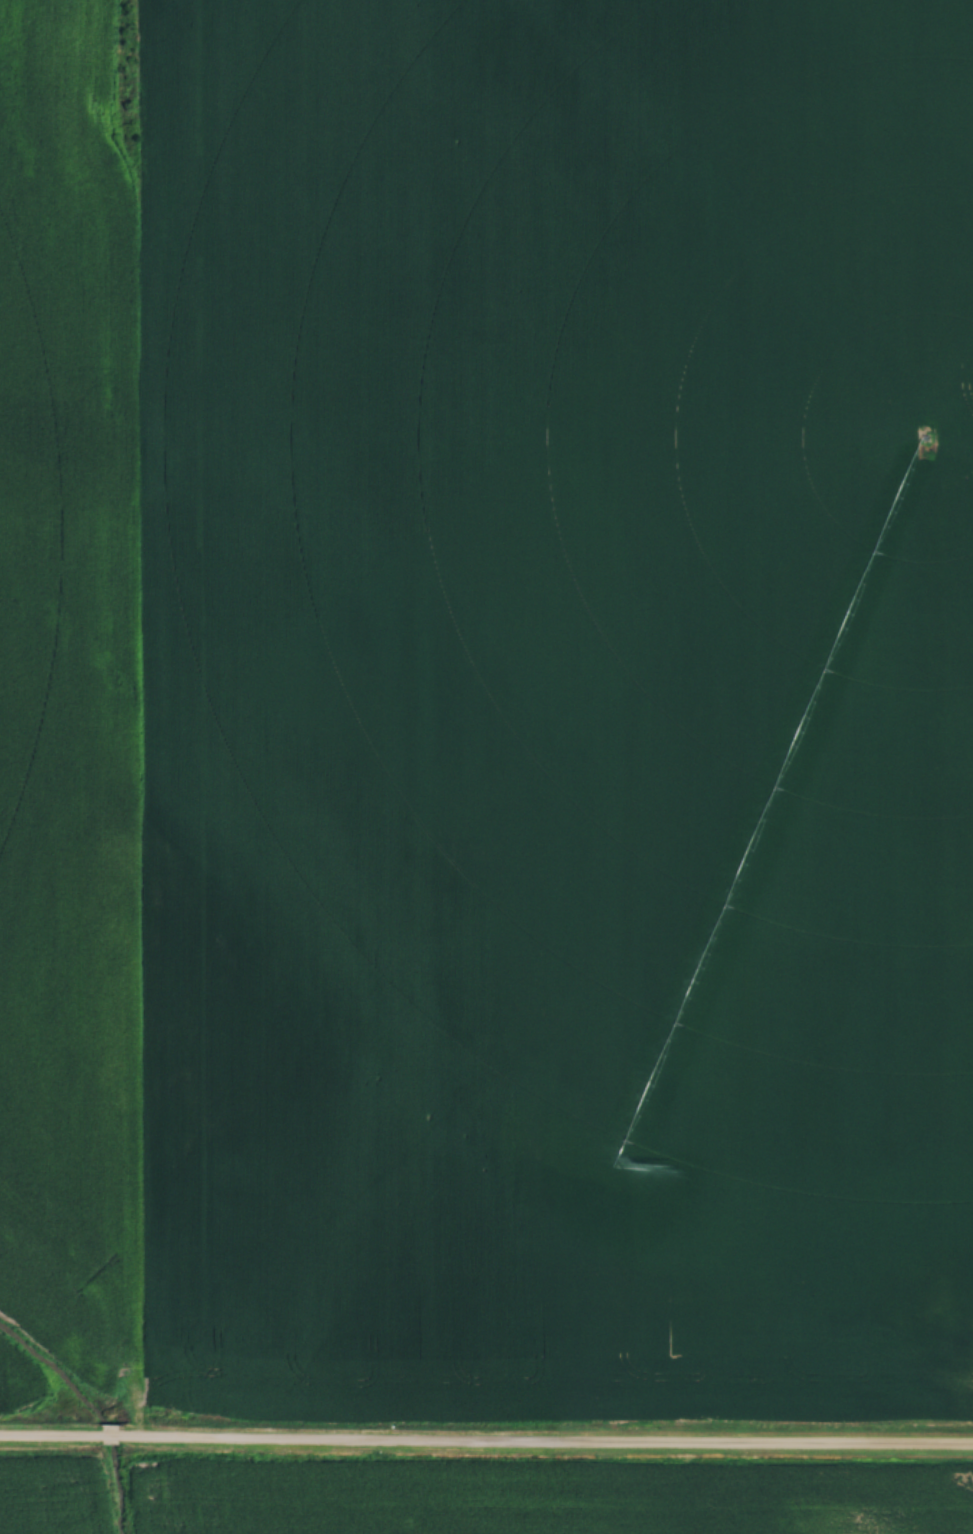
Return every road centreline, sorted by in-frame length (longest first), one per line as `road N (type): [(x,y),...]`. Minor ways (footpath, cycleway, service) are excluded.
road 1 (residential): [(972,1449),(115,1436)]

